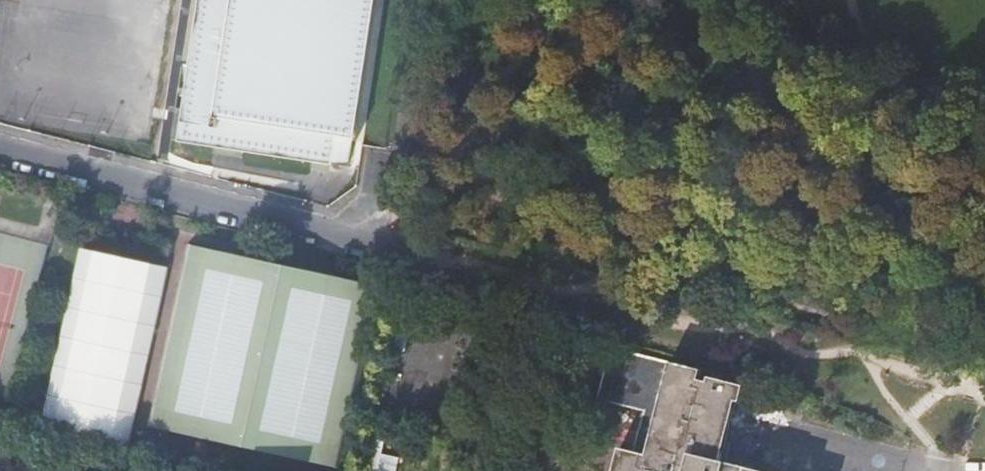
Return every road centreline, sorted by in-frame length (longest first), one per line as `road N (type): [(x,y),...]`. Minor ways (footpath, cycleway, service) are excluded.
road 1 (residential): [(0,151),(447,261)]
road 2 (residential): [(745,427),(911,470)]

